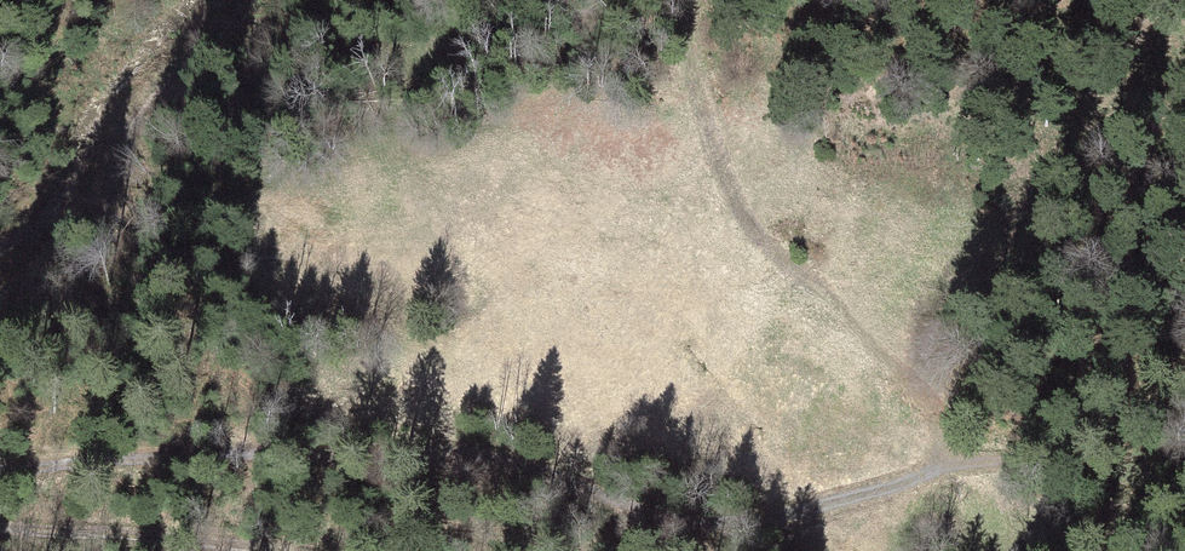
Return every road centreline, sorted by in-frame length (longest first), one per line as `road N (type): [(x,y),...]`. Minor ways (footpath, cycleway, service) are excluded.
road 1 (track): [(0,473),(384,447),(479,457),(677,525),(771,521),(937,468),(1003,462)]
road 2 (track): [(937,468),(931,405),(826,294),(750,228),(691,63),(696,0)]
road 3 (track): [(226,0),(149,93),(78,226),(0,295)]
road 4 (track): [(0,528),(241,536),(284,550)]

